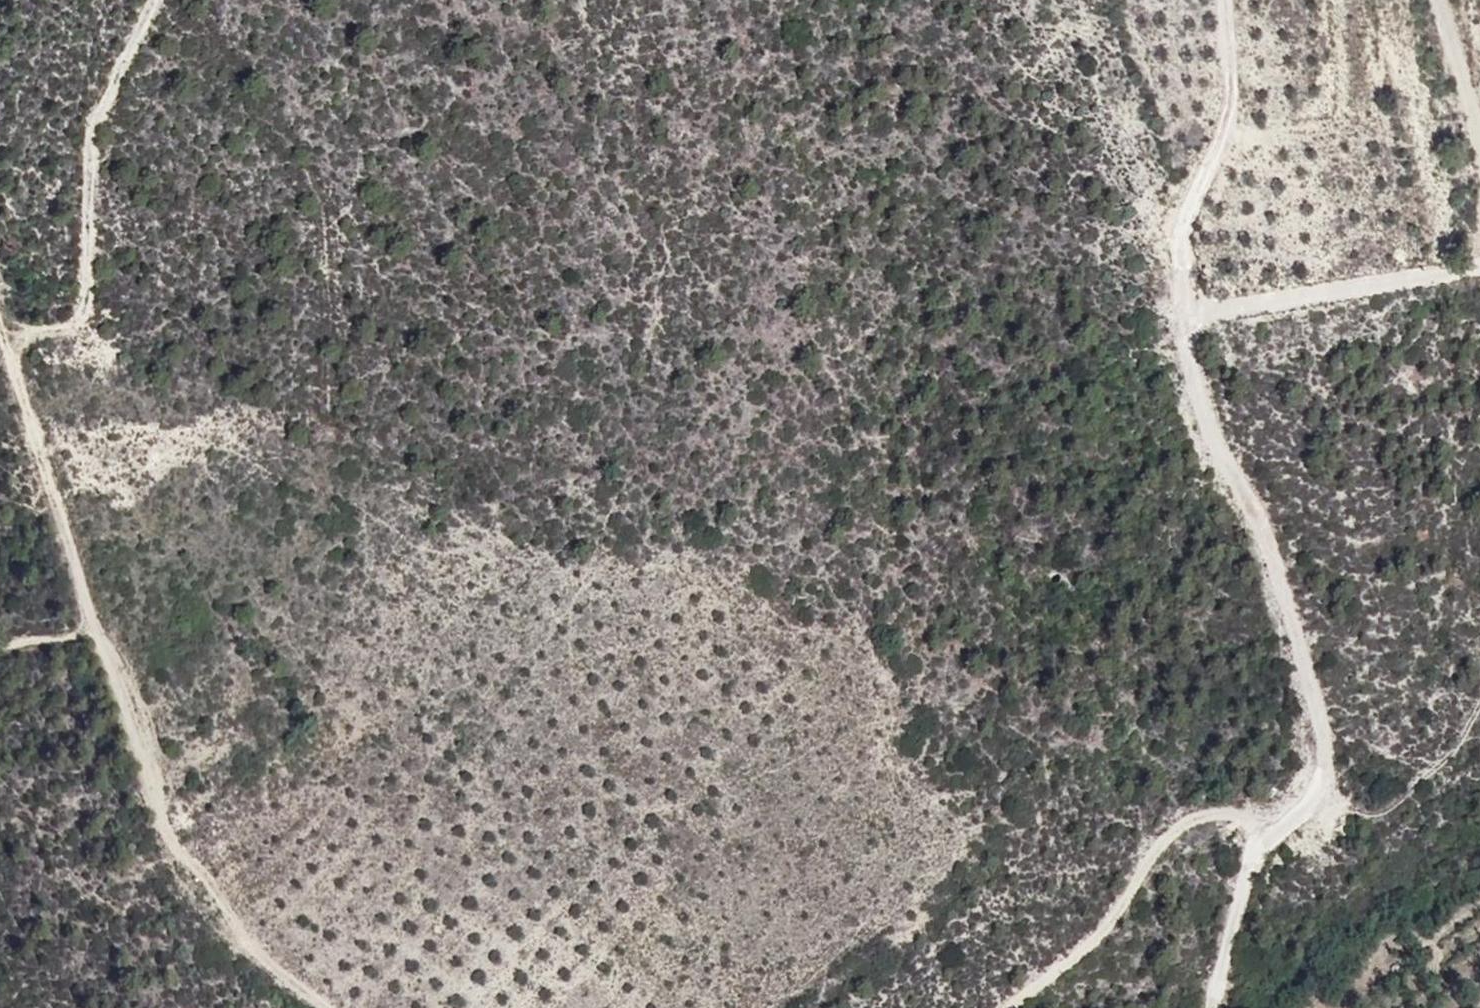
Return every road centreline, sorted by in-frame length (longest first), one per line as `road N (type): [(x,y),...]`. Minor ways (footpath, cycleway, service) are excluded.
road 1 (track): [(1230,0),(1233,98),(1166,232),(1204,419),(1272,550),(1309,680),(1328,791),(1254,846),(1217,1007)]
road 2 (track): [(155,0),(97,116),(71,330),(4,340)]
road 3 (track): [(1254,846),(1240,815),(1217,811),(1184,820),(1161,840),(1108,930),(1005,1007)]

